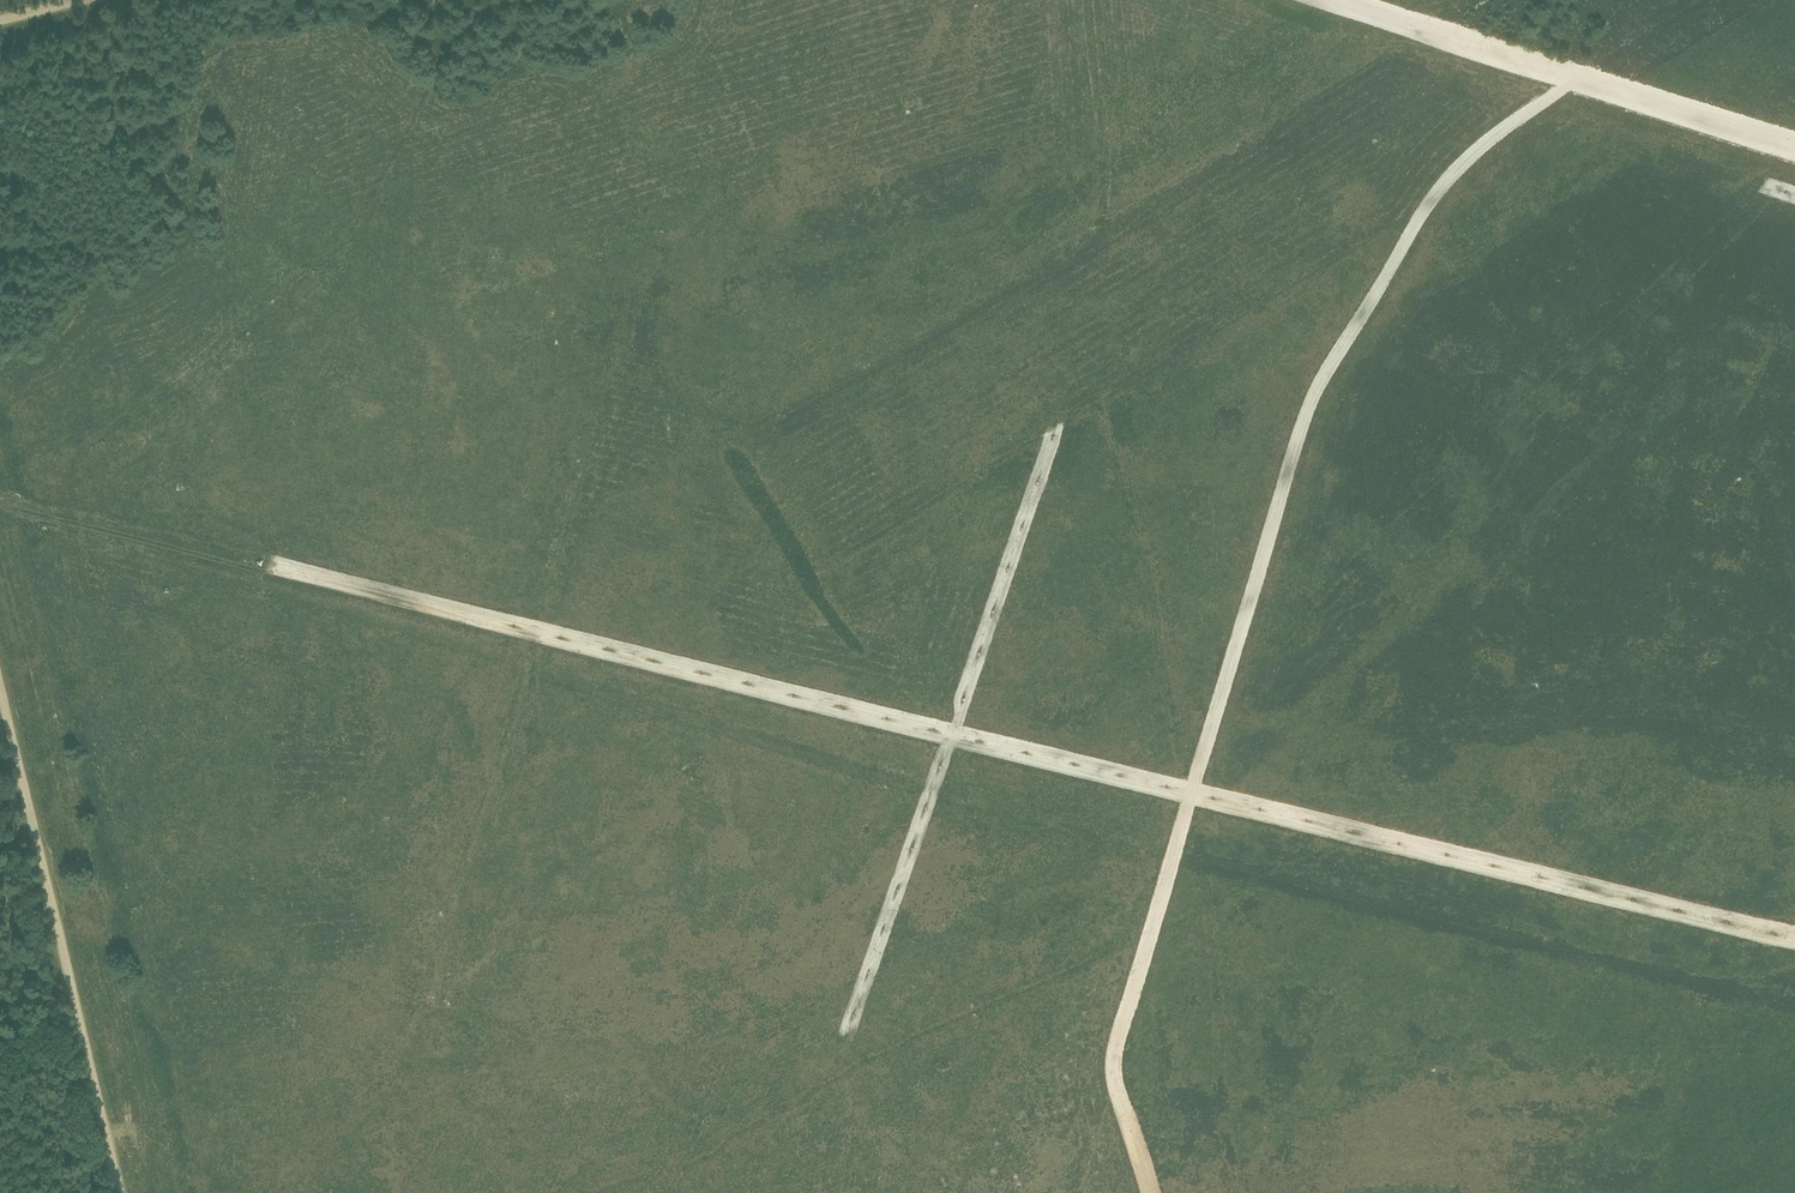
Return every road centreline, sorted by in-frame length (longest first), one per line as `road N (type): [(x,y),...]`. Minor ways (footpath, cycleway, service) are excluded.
road 1 (track): [(0,665),(126,1192)]

